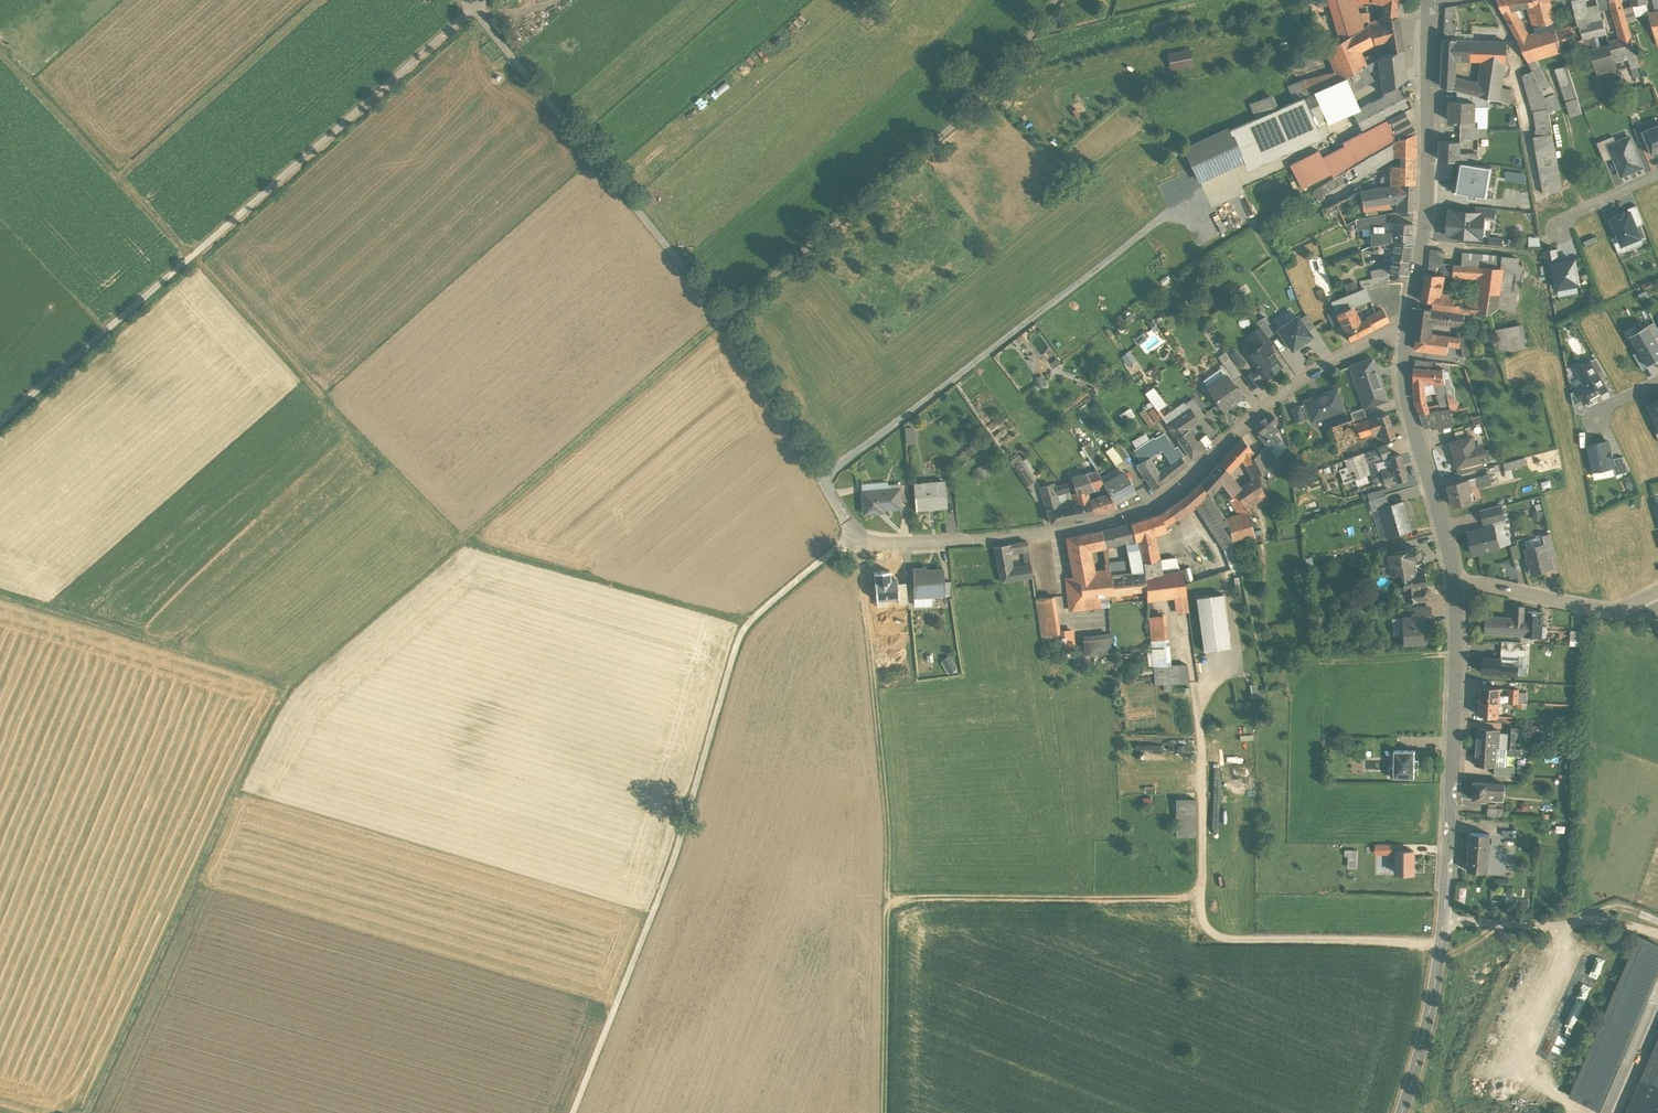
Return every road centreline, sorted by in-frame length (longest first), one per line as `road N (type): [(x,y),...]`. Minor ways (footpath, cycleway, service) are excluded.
road 1 (track): [(724,320),(287,689),(90,1112)]
road 2 (track): [(0,52),(463,547),(748,629)]
road 3 (track): [(854,540),(770,605),(737,645),(668,878),(574,1112)]
road 4 (track): [(473,12),(0,426)]
road 5 (residential): [(1409,337),(1383,338),(1308,380),(1177,494),(1132,517),(964,545),(854,540)]
road 6 (track): [(860,545),(887,826),(884,1112)]
road 7 (track): [(887,905),(1195,897),(1202,775),(1186,641)]
road 8 (tertiary): [(1402,1112),(1431,1001),(1452,829),(1455,584)]
road 9 (track): [(822,484),(1149,228),(1222,184)]
road 10 (track): [(1058,0),(989,95),(724,320)]
road 11 (track): [(724,320),(473,12)]
road 12 (tertiary): [(1409,337),(1426,209),(1426,0)]
road 13 (track): [(287,689),(0,604)]
road 14 (track): [(1439,946),(1211,934),(1200,891)]
road 15 (track): [(854,540),(724,320)]
road 16 (tertiary): [(1455,584),(1405,398),(1409,337)]
road 17 (track): [(1443,920),(1566,926),(1618,908),(1657,924)]
road 18 (residential): [(1455,584),(1613,613),(1657,595)]

